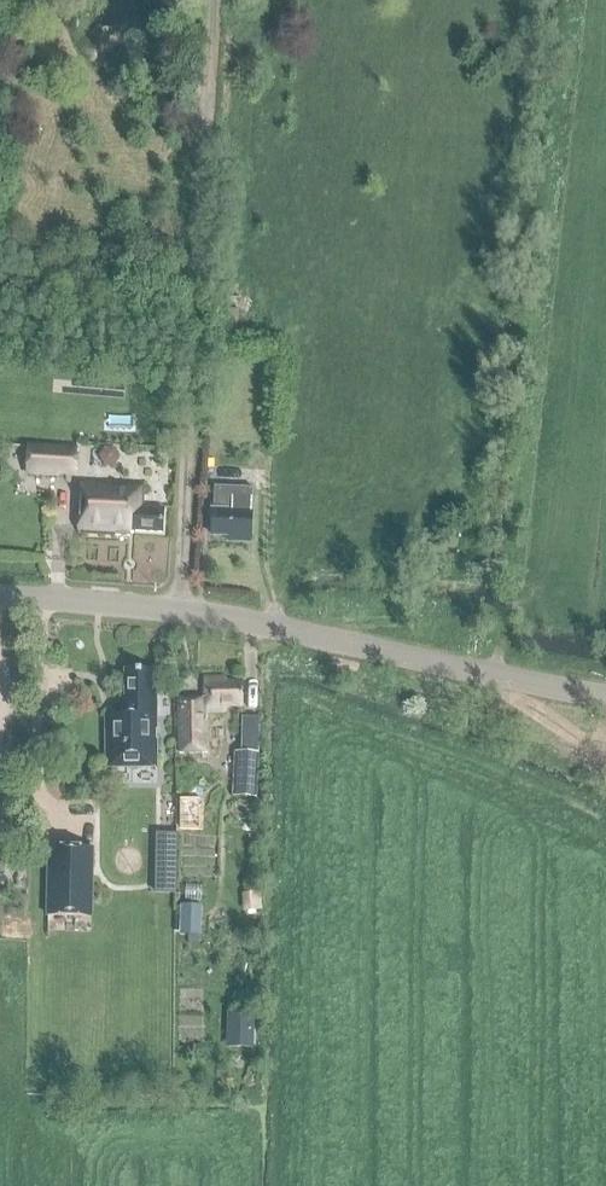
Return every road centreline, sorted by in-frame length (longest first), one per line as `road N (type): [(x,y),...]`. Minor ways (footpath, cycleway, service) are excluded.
road 1 (tertiary): [(0,596),(185,612),(605,696)]

